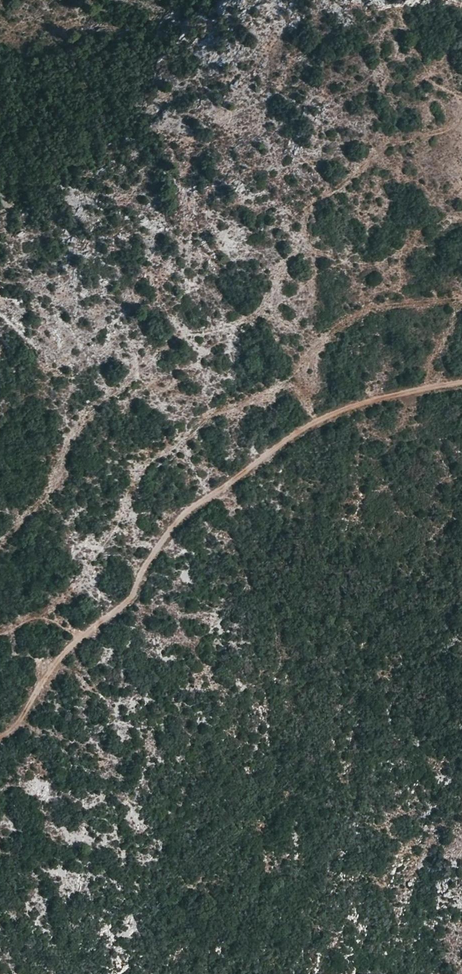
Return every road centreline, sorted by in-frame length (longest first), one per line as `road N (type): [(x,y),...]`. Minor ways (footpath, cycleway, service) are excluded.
road 1 (track): [(0,736),(21,726),(44,673),(134,596),(140,572),(185,511),(300,429),(365,401),(461,381)]

